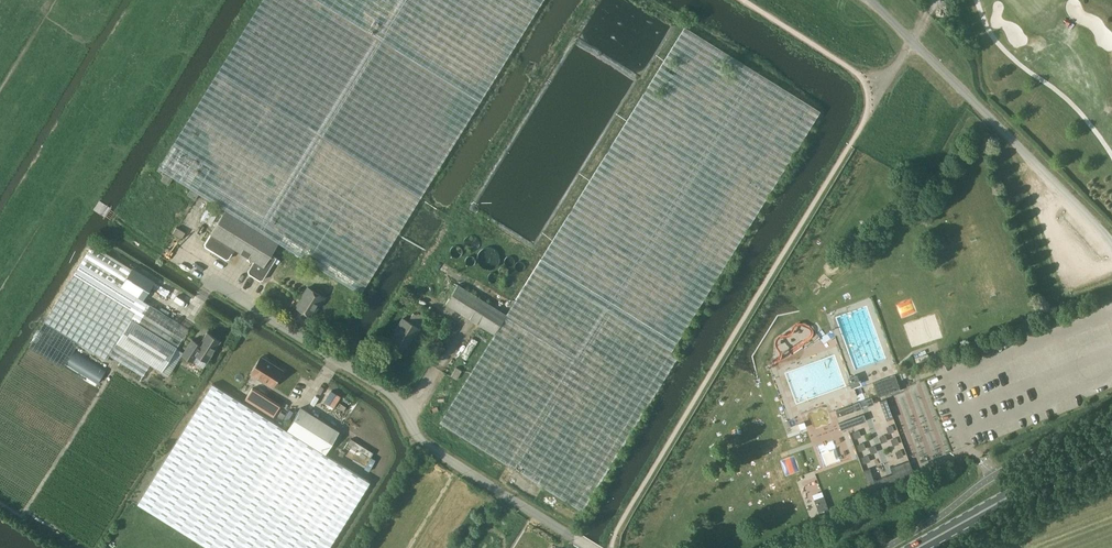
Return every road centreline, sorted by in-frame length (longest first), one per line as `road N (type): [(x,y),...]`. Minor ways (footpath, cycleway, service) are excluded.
road 1 (track): [(613,547),(882,89),(743,0)]
road 2 (residential): [(591,547),(433,452),(384,390),(215,285)]
road 3 (unclassified): [(870,0),(1111,242)]
road 4 (secondary): [(918,547),(1111,443)]

